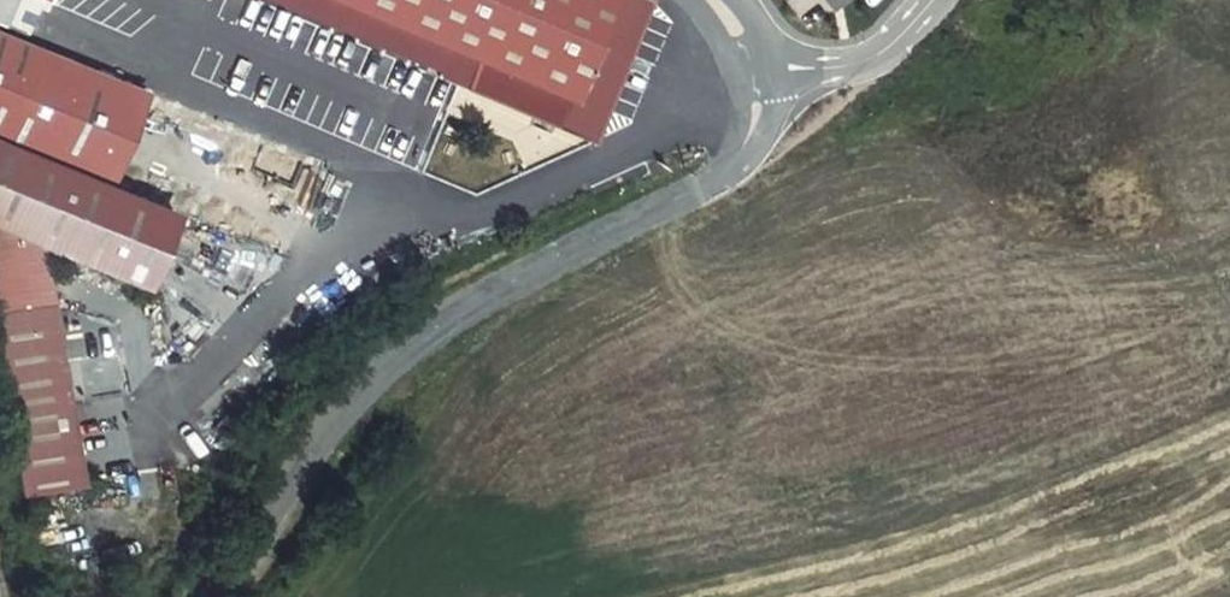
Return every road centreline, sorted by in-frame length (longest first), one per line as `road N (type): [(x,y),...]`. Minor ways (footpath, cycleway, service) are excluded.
road 1 (tertiary): [(760,80),(748,153),(704,188),(486,301),(362,397),(232,596)]
road 2 (tertiary): [(760,80),(852,61),(885,45),(926,0)]

